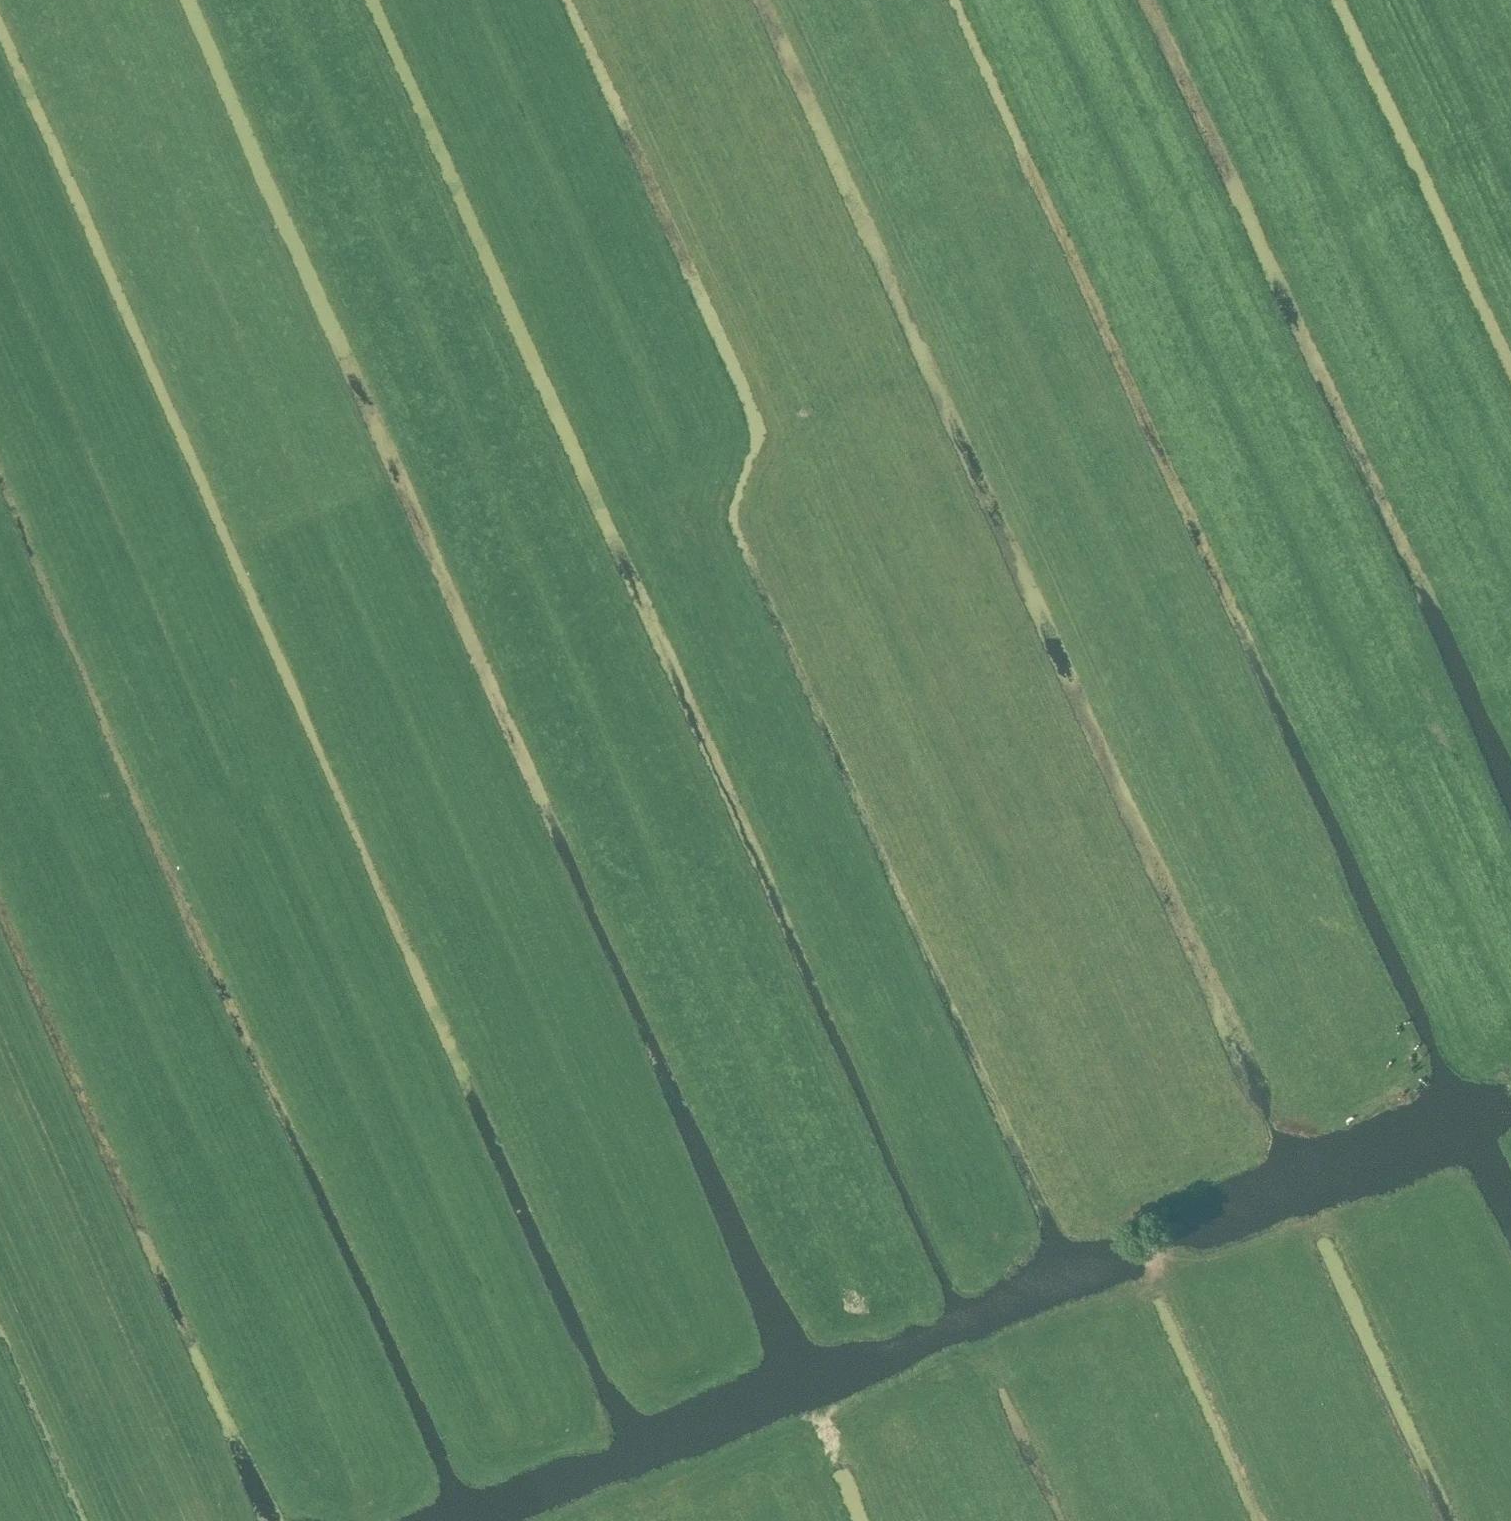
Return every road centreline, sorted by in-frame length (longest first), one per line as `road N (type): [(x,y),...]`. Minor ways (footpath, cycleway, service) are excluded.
road 1 (track): [(589,1520),(1160,1283),(1391,1203)]

